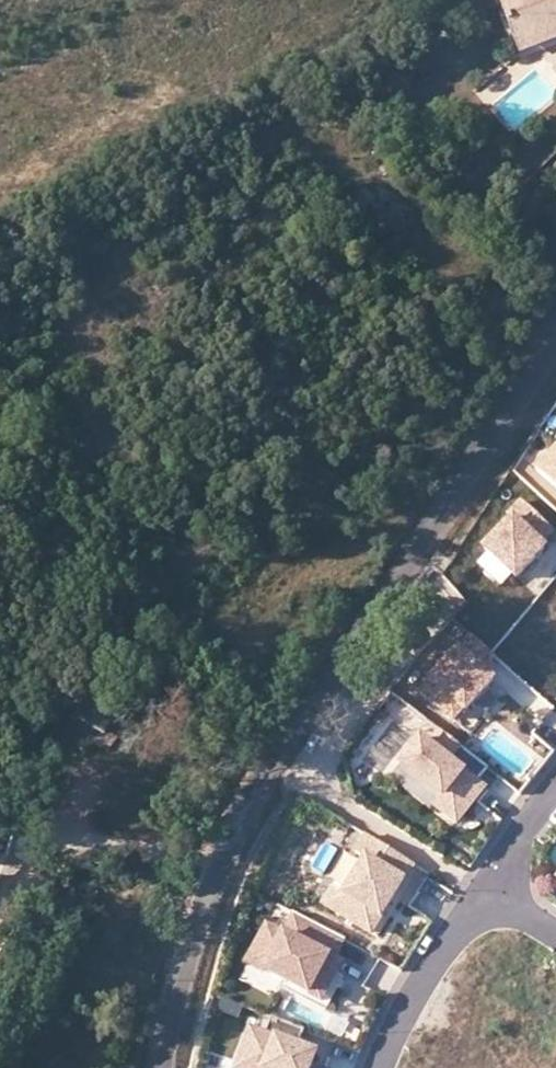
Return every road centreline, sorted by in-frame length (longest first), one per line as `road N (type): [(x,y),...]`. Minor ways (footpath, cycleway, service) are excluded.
road 1 (tertiary): [(162,1067),(206,898),(248,810),(555,339)]
road 2 (residential): [(380,1067),(407,1006),(485,891)]
road 3 (residential): [(485,891),(555,790)]

